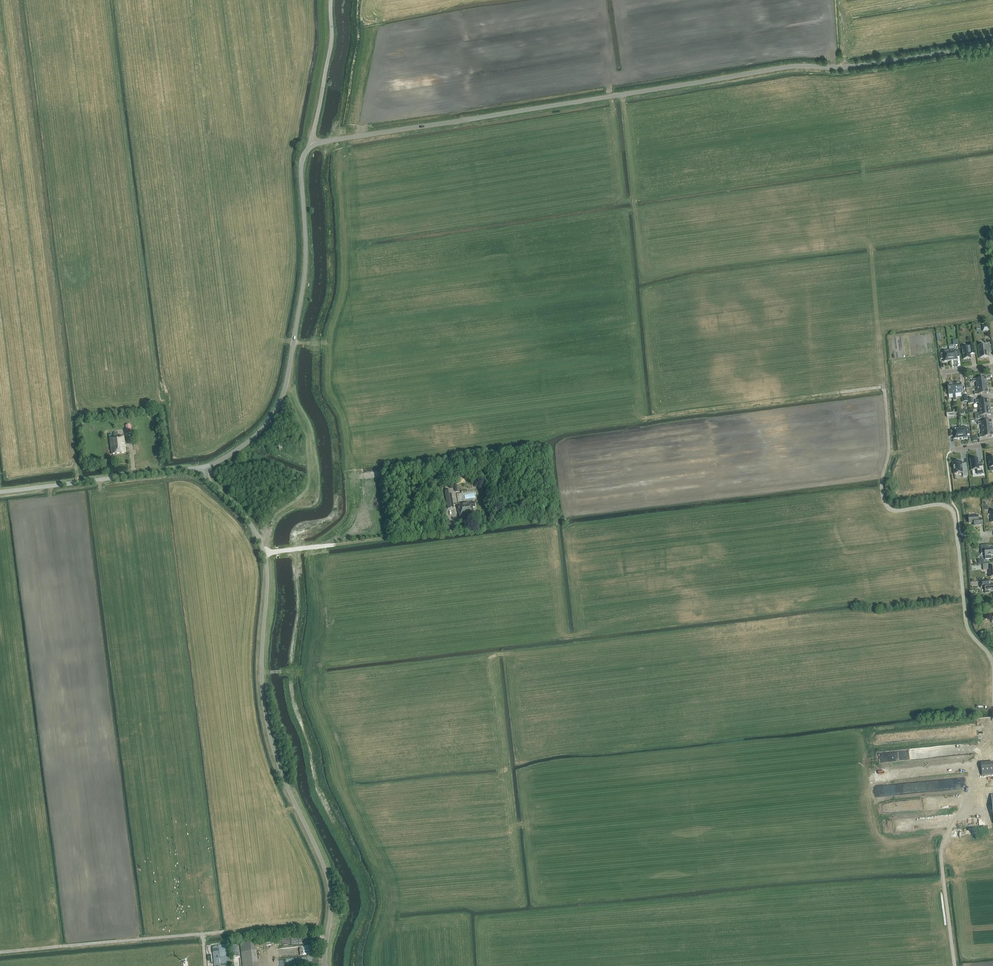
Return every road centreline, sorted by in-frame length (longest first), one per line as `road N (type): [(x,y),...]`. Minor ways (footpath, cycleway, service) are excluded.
road 1 (unclassified): [(202,467),(245,444),(283,395),(305,267),(301,168),(314,145),(778,68),(856,66),(992,45)]
road 2 (track): [(992,663),(967,627),(952,510),(941,504),(900,511),(885,504),(885,387),(643,418)]
road 3 (unclassified): [(325,965),(327,875),(280,768),(264,702),(264,555),(248,520),(202,467)]
road 4 (unclassified): [(0,494),(202,467)]
road 5 (track): [(259,540),(322,547),(454,531)]
road 6 (track): [(314,145),(333,40),(331,0)]

